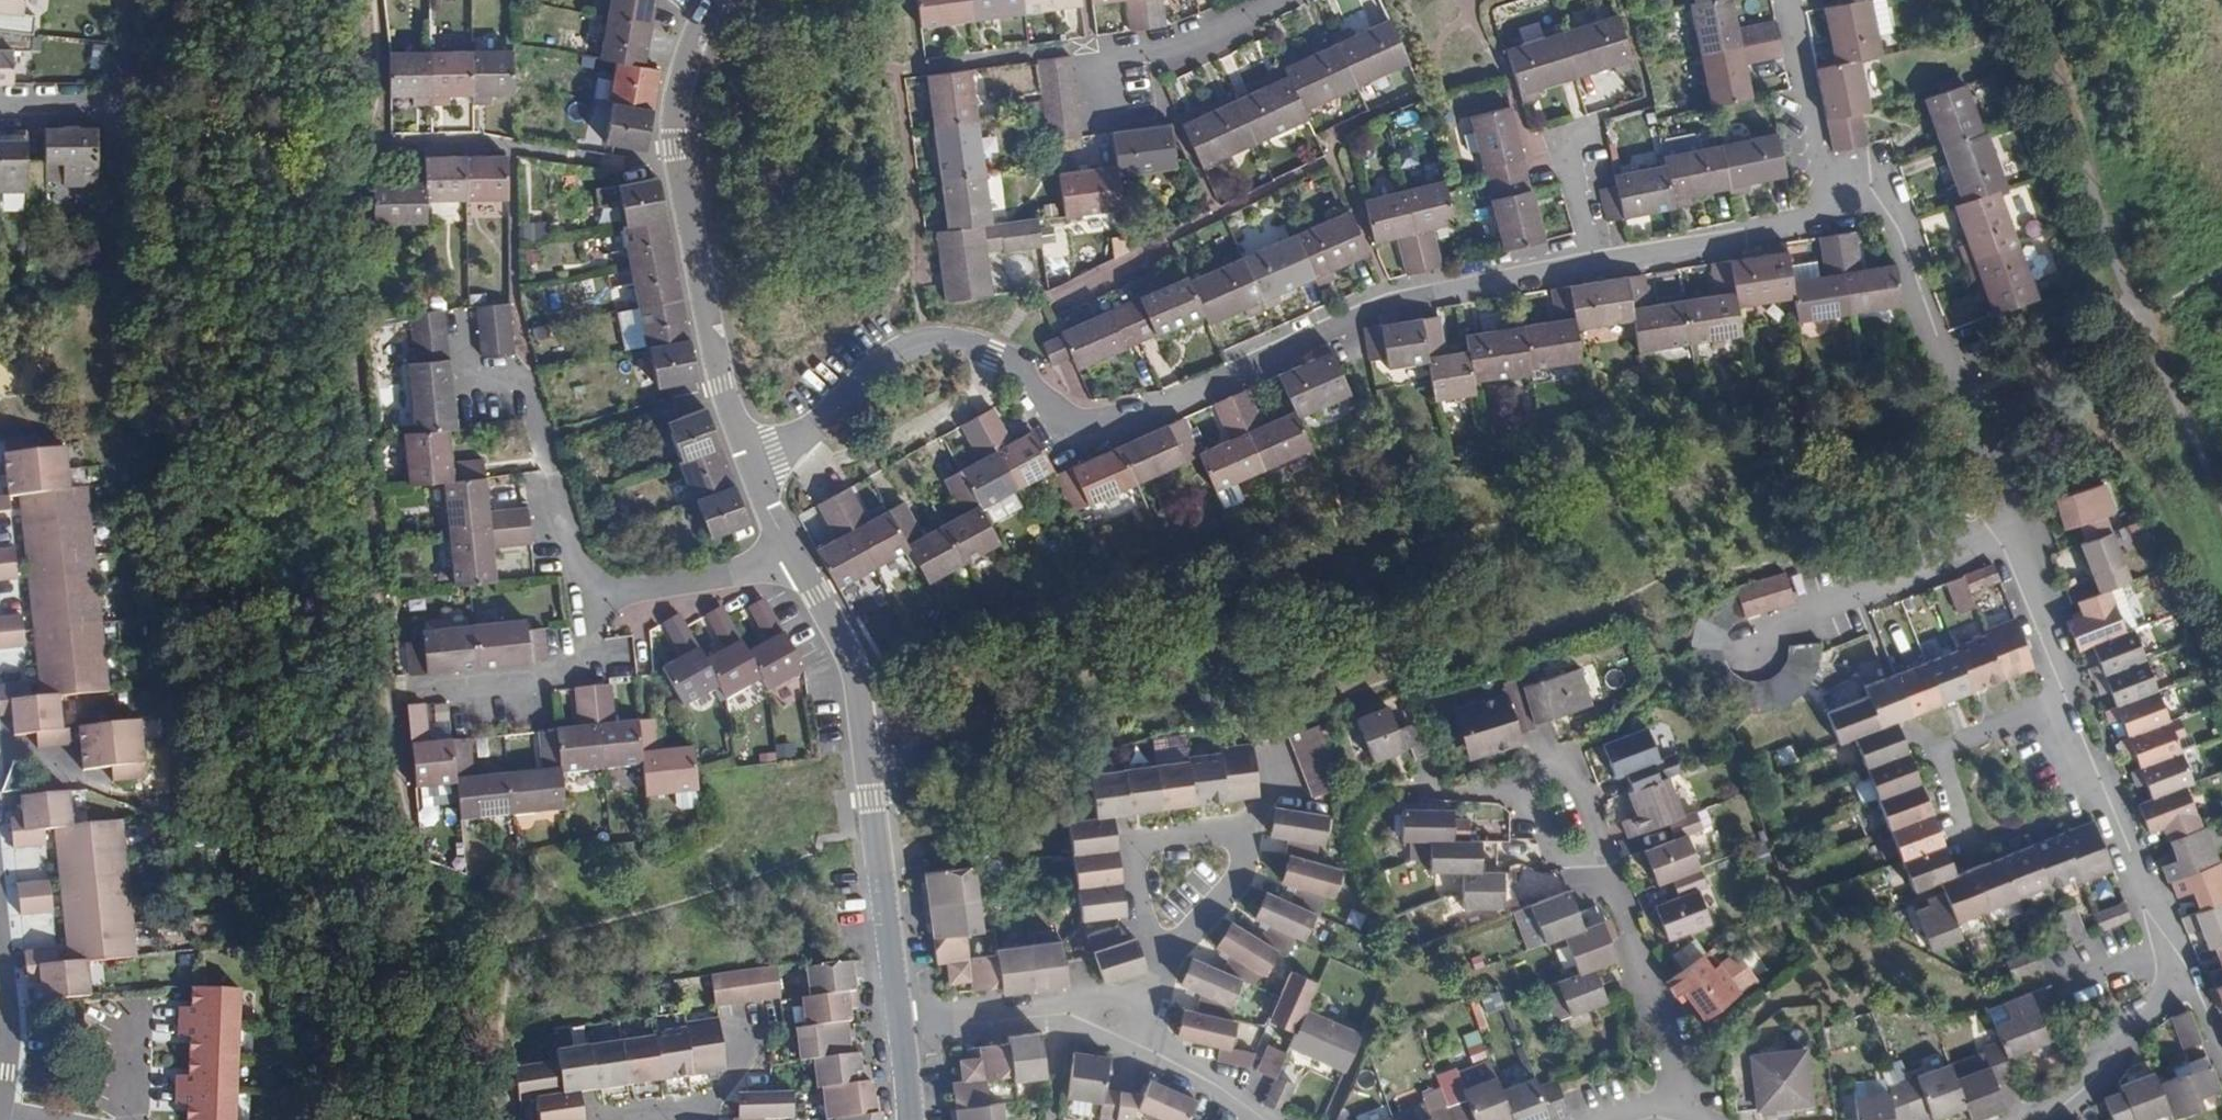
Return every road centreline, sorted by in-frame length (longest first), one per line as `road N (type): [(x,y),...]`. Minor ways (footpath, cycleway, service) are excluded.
road 1 (residential): [(751,463),(793,442),(905,345),(950,341),(992,354),(1067,421),(1098,426),(1406,299),(1832,217)]
road 2 (residential): [(2039,1119),(2084,1087),(2134,1029),(2167,986),(2169,963),(1976,442)]
road 3 (residential): [(902,1023),(850,662),(751,463)]
road 4 (residential): [(751,463),(718,365),(674,143),(685,61),(713,0)]
road 5 (residential): [(1957,390),(1896,218),(1880,209),(1832,217)]
road 6 (residential): [(0,1119),(8,998),(0,918)]
road 7 (residential): [(902,1023),(1094,1011)]
road 8 (residential): [(1125,1033),(1264,1119)]

